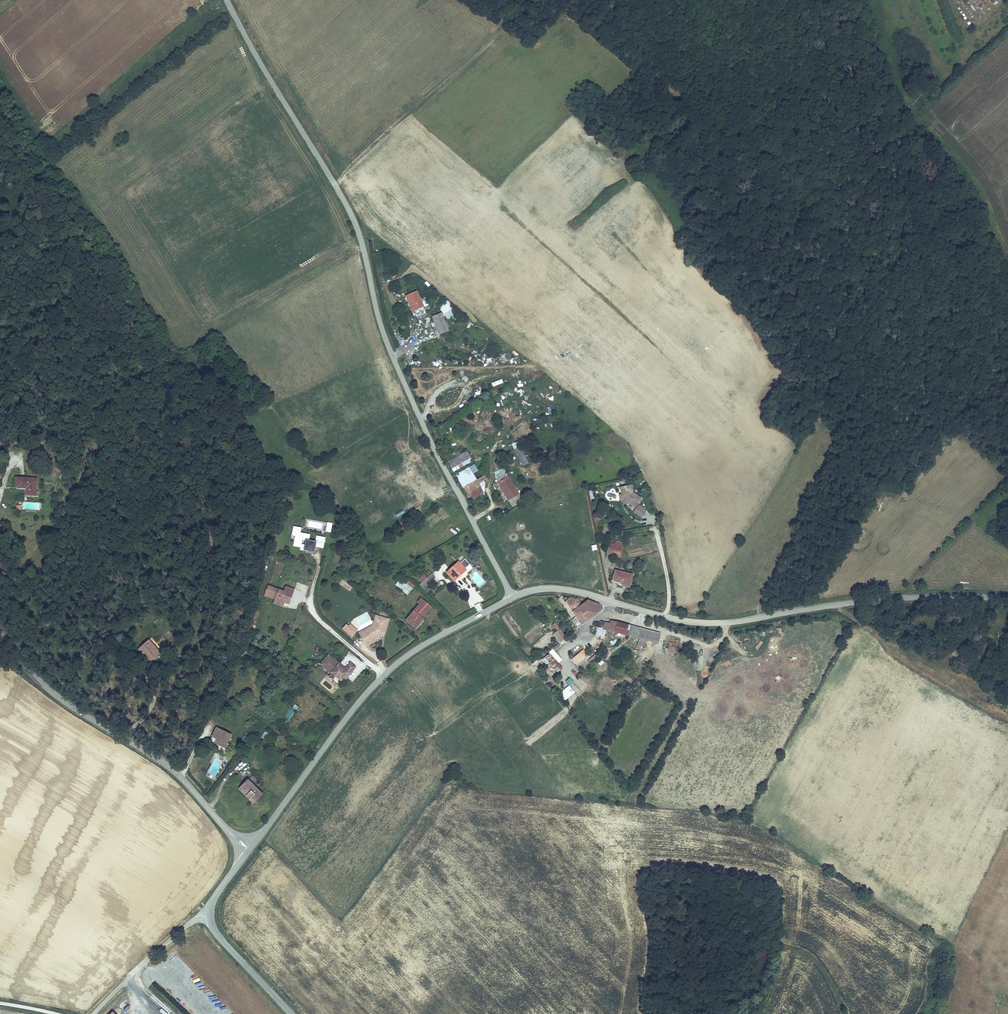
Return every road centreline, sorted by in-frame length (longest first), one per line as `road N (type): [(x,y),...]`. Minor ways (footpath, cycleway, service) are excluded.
road 1 (unclassified): [(512,598),(392,354),(354,220),(227,0)]
road 2 (tertiary): [(1007,597),(905,596),(704,622),(572,591),(512,598)]
road 3 (tertiary): [(512,598),(383,676),(255,843)]
road 4 (tertiary): [(0,632),(47,688),(172,769),(224,827)]
road 5 (tertiary): [(246,855),(215,896),(211,924),(291,1013)]

